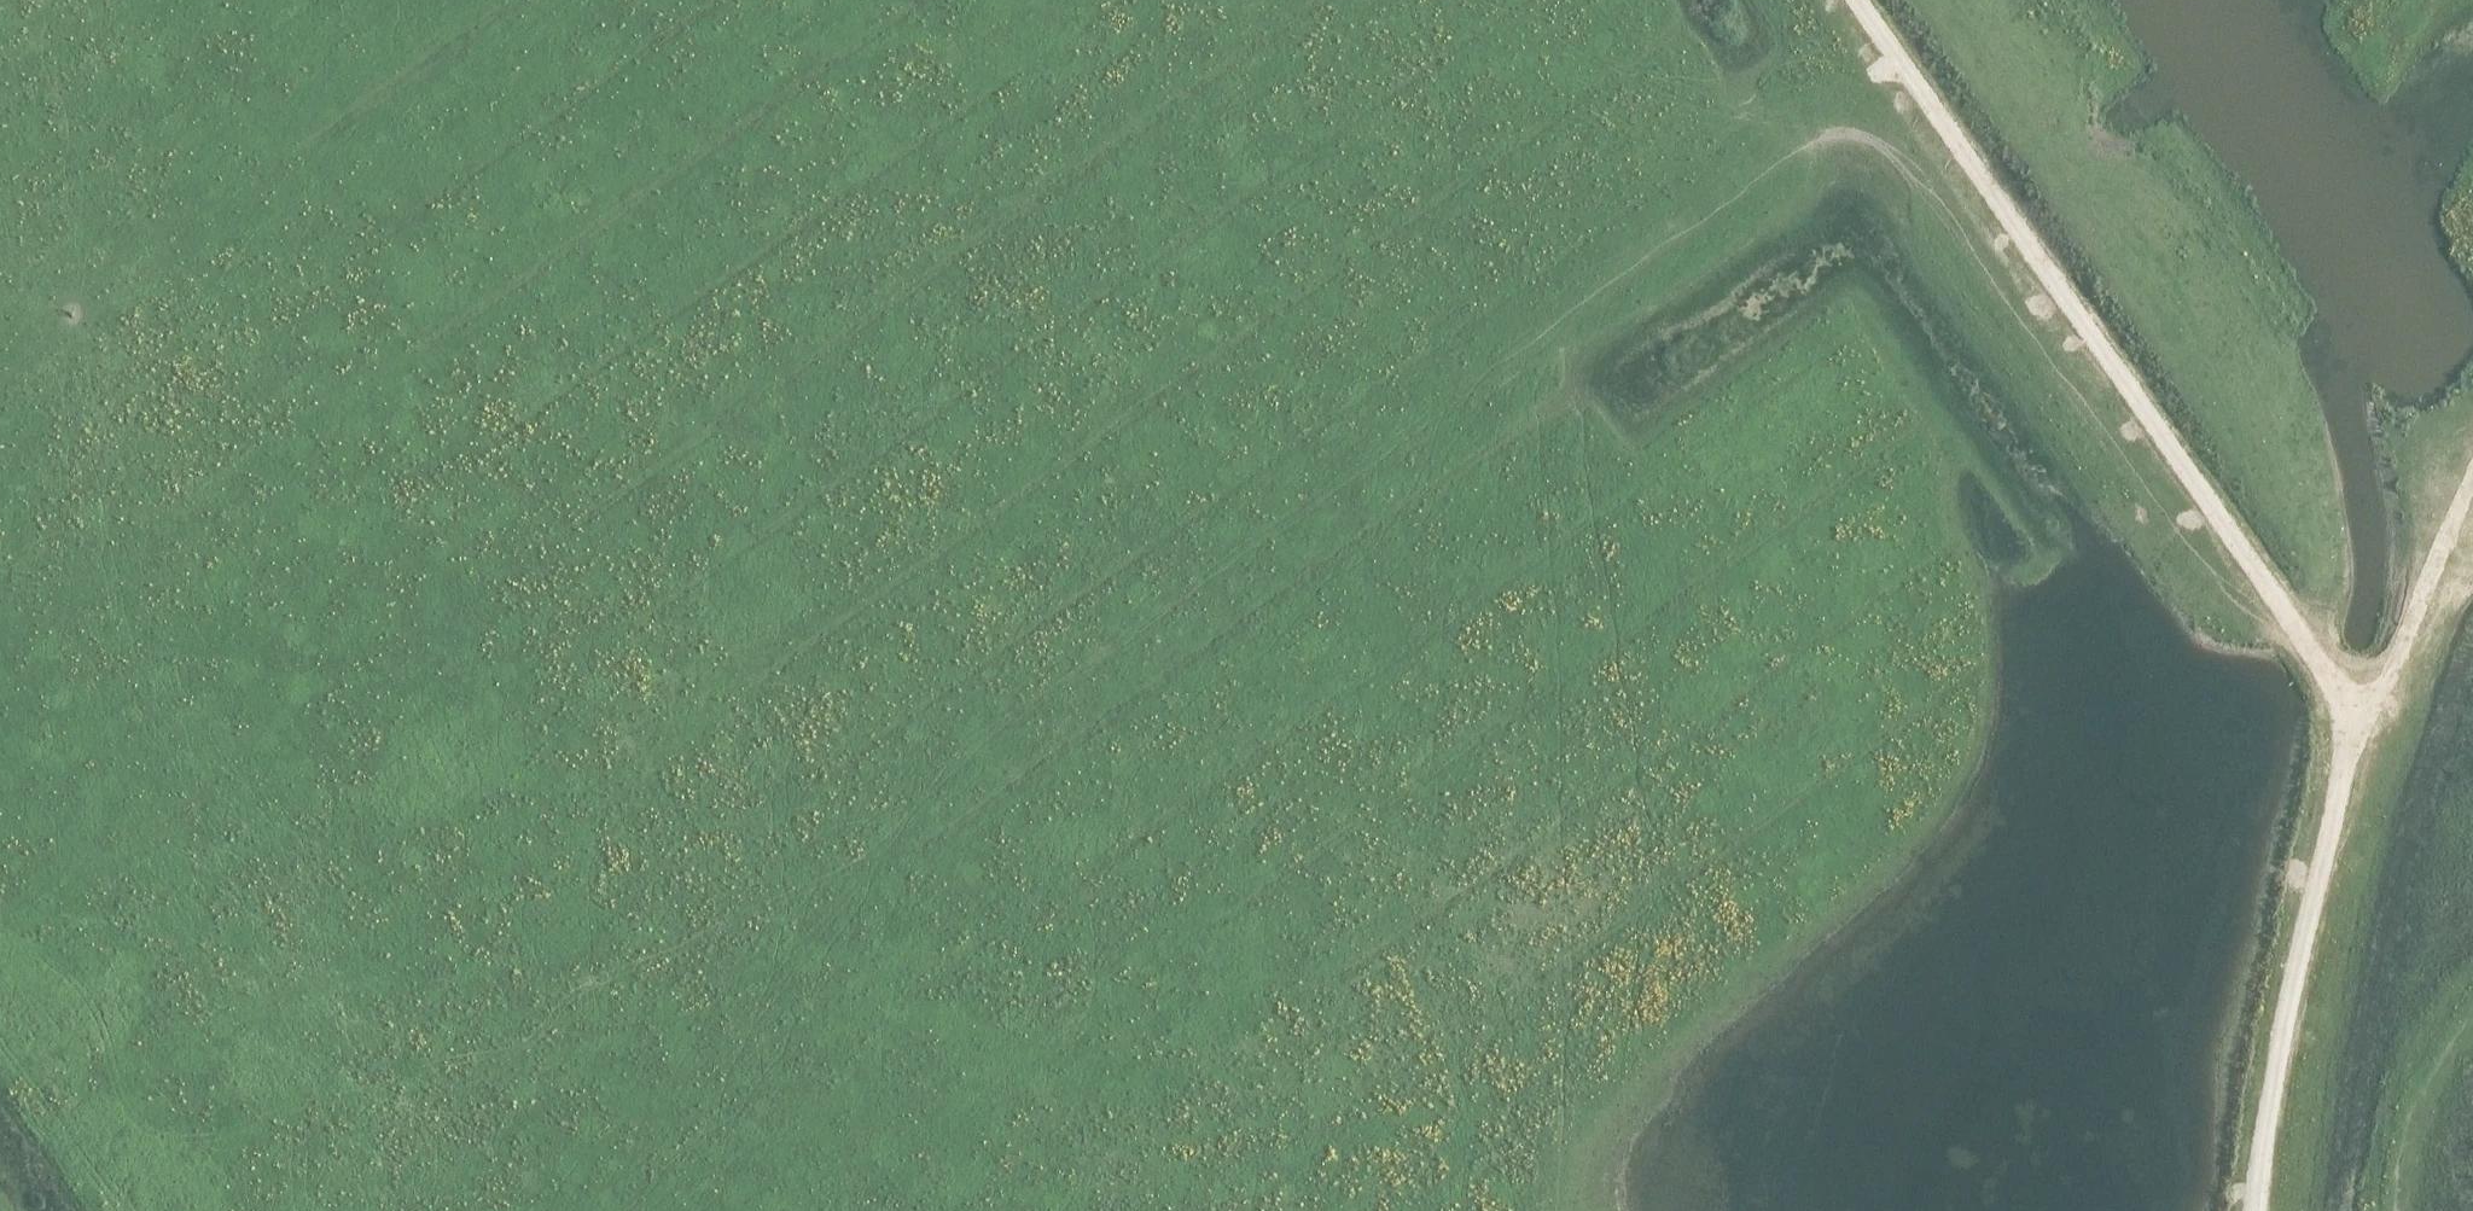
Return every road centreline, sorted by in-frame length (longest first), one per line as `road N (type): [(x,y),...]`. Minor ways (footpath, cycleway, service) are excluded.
road 1 (track): [(2360,711),(1856,0)]
road 2 (track): [(2255,1210),(2314,876),(2360,711),(2472,497)]

